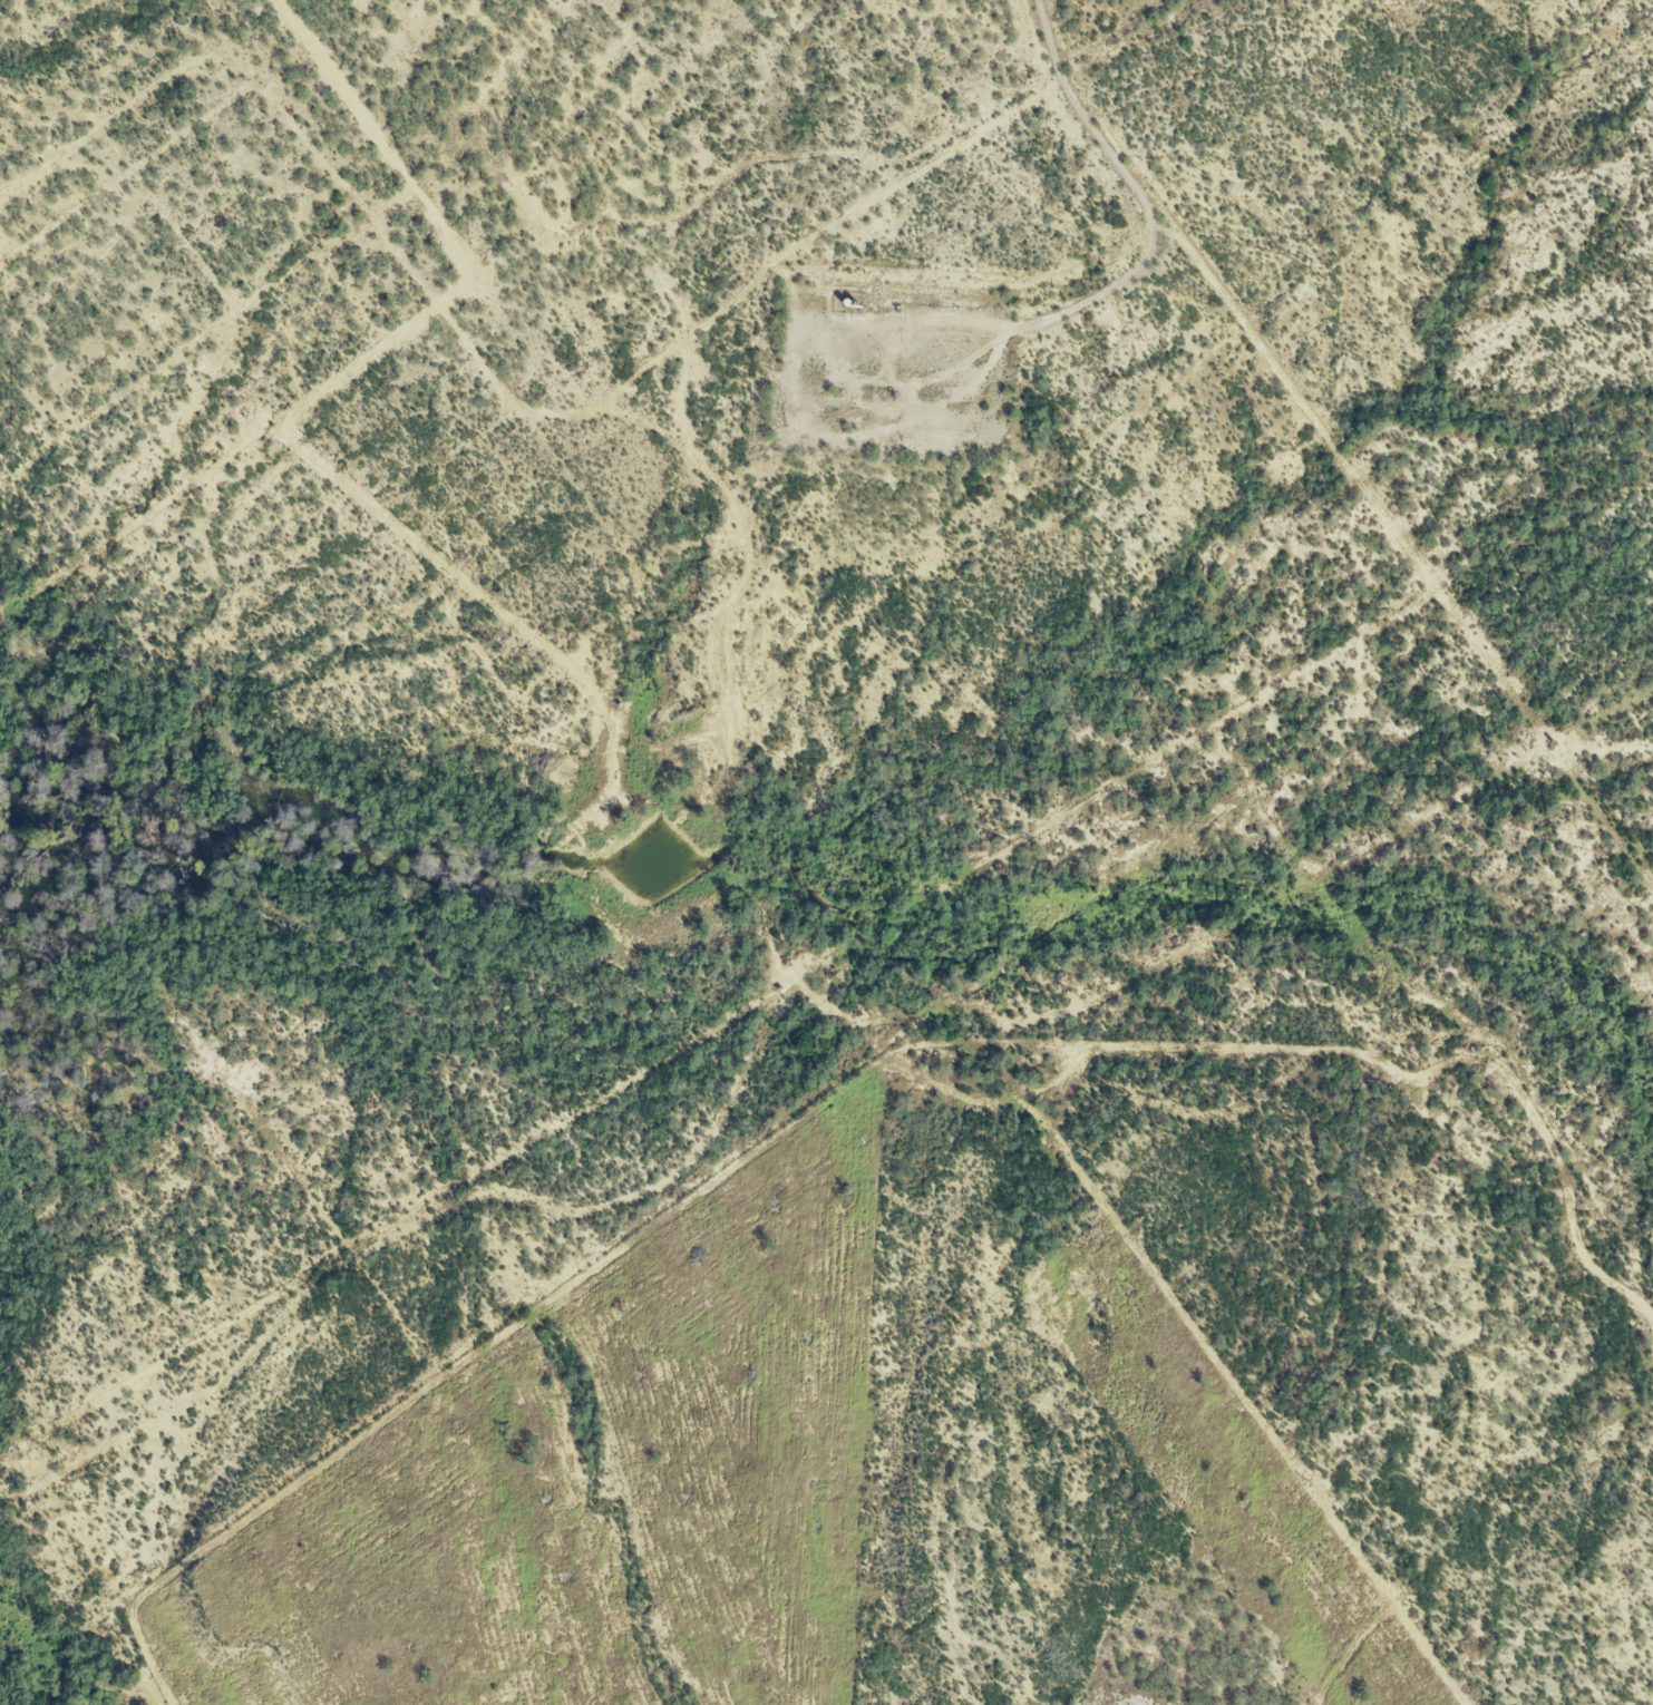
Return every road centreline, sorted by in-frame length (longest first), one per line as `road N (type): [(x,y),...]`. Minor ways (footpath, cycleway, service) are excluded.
road 1 (residential): [(224,20),(293,191),(368,276),(682,405),(746,469),(751,500),(692,645),(692,737),(713,821),(725,1041),(671,1142),(613,1175),(342,1207),(273,1255),(97,1538),(0,1616)]

